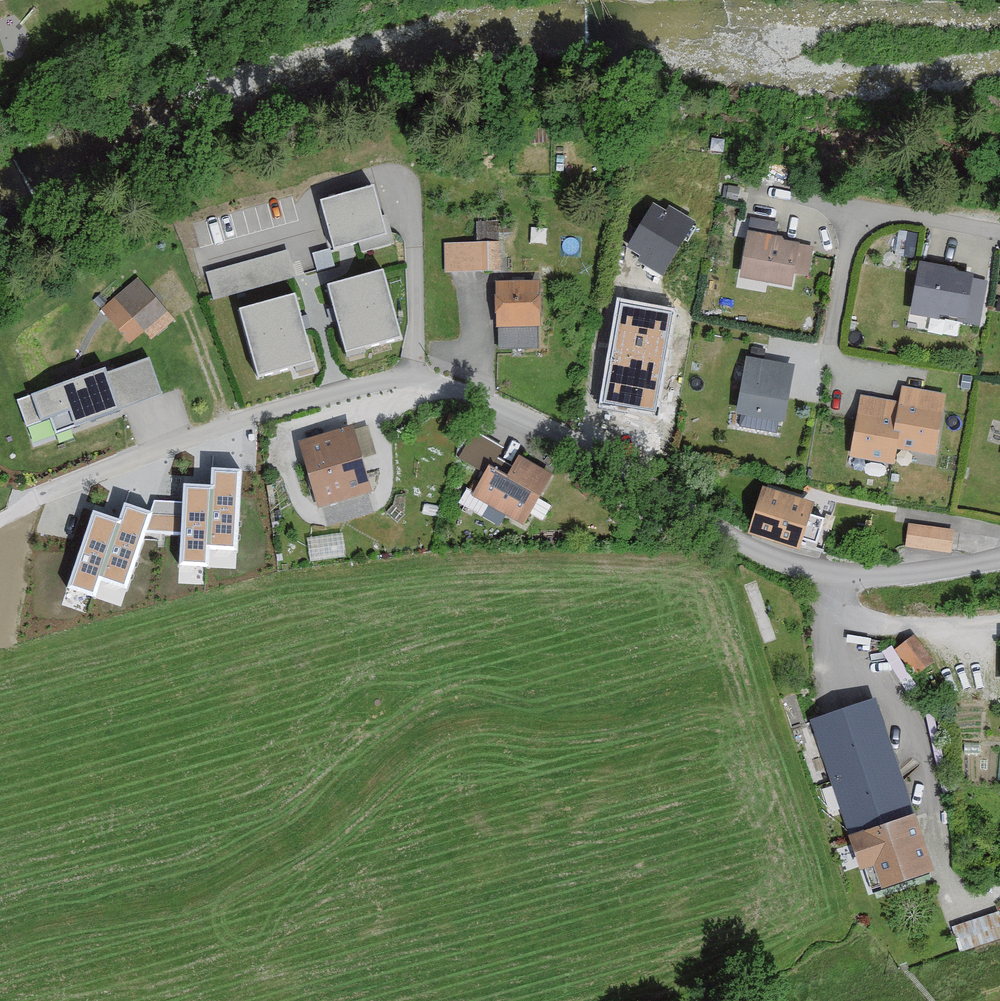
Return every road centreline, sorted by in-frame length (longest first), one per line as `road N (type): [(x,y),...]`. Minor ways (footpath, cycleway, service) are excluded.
road 1 (residential): [(39,499),(171,444),(412,375),(647,484),(748,552),(836,579),(935,575),(999,562)]

